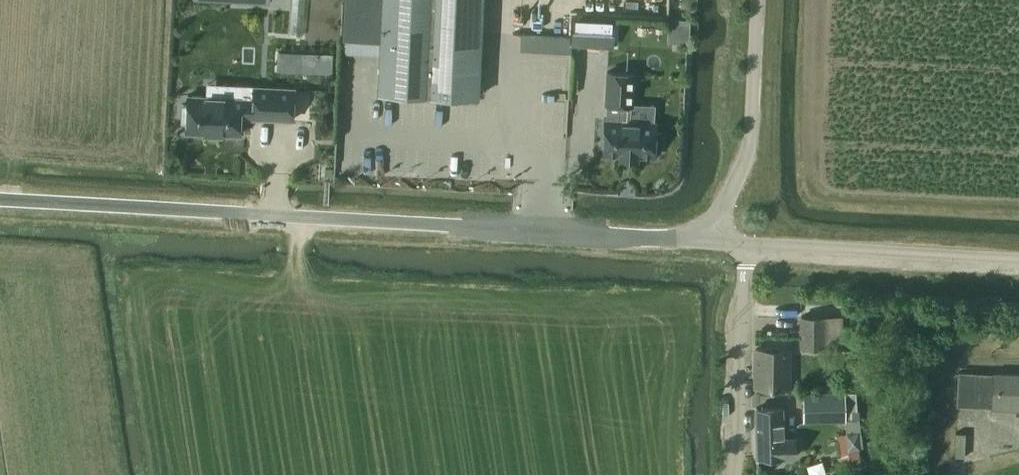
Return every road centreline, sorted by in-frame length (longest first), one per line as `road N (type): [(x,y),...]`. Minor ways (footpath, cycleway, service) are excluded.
road 1 (unclassified): [(711,241),(0,201)]
road 2 (unclassified): [(1018,259),(748,243)]
road 3 (unclassified): [(711,241),(749,158),(758,0)]
road 4 (residential): [(738,474),(748,243)]

